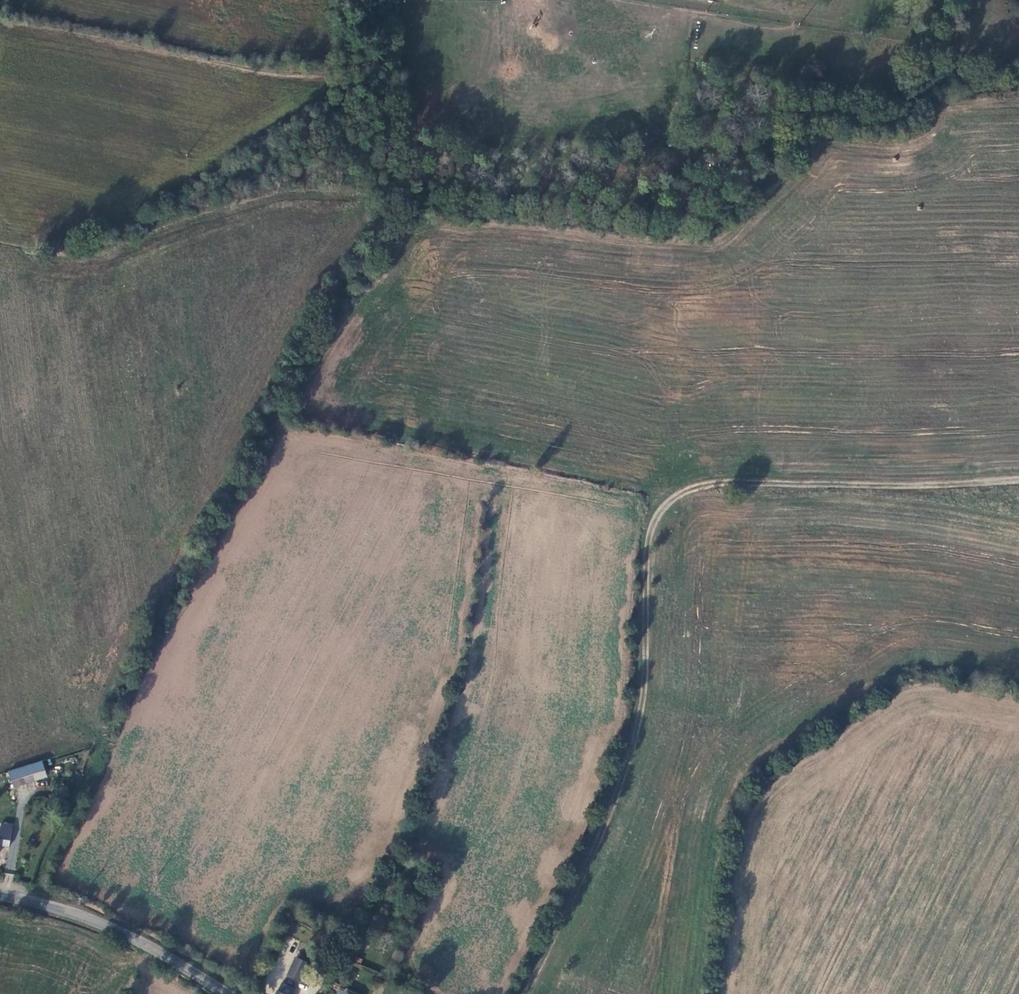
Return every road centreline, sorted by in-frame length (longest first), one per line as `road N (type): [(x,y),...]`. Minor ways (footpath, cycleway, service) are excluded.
road 1 (track): [(529,993),(630,763),(646,683),(648,542),(667,504),(711,484),(1018,484)]
road 2 (unclassified): [(0,896),(122,932),(229,993)]

